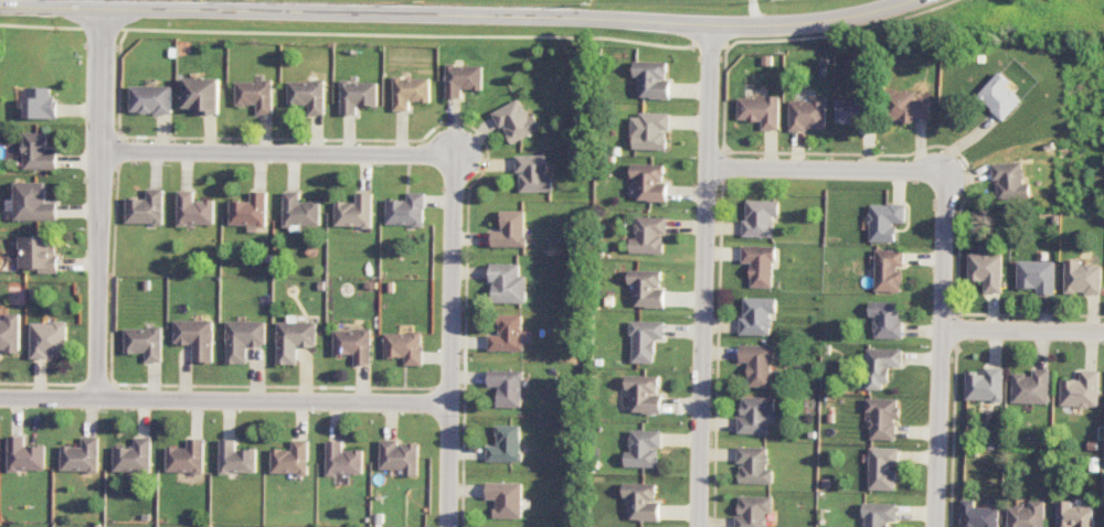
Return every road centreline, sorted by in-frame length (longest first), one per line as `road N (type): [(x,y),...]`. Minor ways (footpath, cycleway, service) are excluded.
road 1 (tertiary): [(917,0),(813,23),(758,25),(0,6)]
road 2 (residential): [(698,526),(711,24)]
road 3 (residential): [(447,405),(0,398)]
road 4 (residential): [(96,398),(100,8)]
road 5 (residential): [(445,526),(452,154)]
road 6 (residential): [(936,526),(943,170)]
road 7 (residential): [(452,154),(100,150)]
road 8 (residential): [(943,170),(708,168)]
road 9 (residential): [(941,327),(1103,330)]

